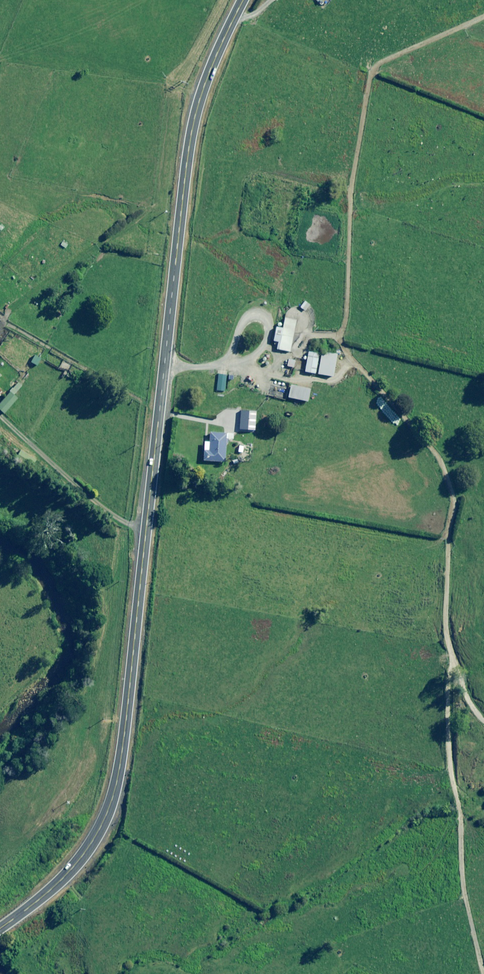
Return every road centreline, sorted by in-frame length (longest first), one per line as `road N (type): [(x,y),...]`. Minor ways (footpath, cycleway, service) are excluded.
road 1 (primary): [(0,928),(74,868),(117,784),(187,141),(196,96),(244,0)]
road 2 (track): [(483,959),(459,793),(451,476),(354,354),(296,344),(164,360)]

